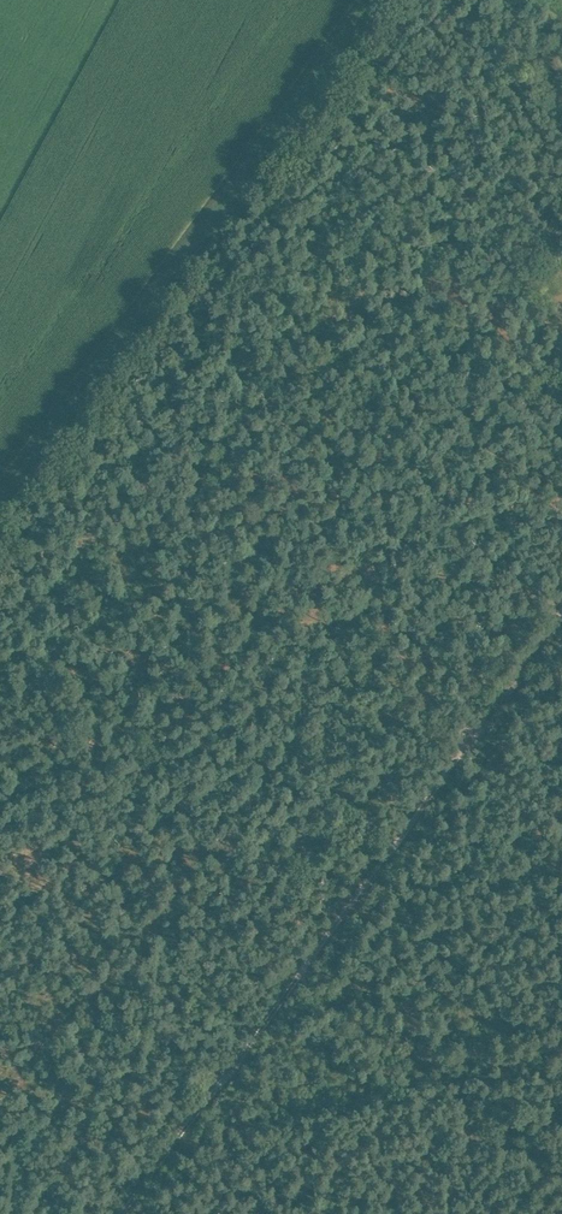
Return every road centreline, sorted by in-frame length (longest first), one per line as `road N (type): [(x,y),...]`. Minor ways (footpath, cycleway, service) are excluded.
road 1 (track): [(561,610),(117,1213)]

